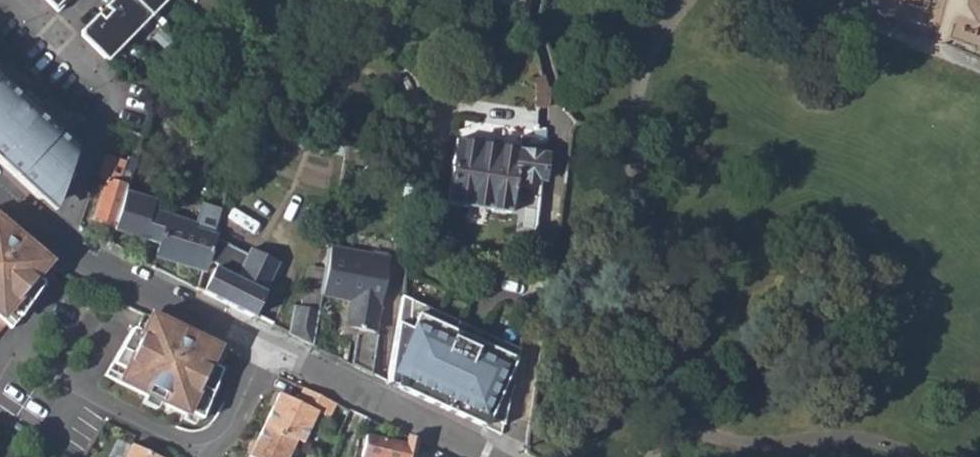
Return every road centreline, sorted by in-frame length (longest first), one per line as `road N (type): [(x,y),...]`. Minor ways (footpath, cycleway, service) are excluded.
road 1 (residential): [(488,456),(57,247)]
road 2 (residential): [(57,247),(110,95),(54,37)]

